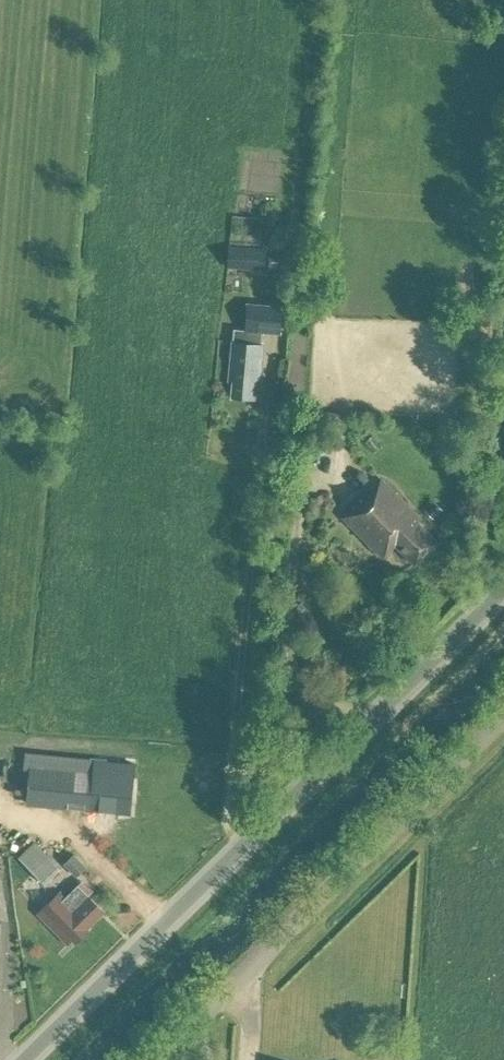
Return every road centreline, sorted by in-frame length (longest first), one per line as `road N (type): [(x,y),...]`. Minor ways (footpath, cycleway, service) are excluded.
road 1 (secondary): [(23,1059),(503,587)]
road 2 (unclassified): [(152,1059),(503,715)]
road 3 (track): [(242,844),(231,809),(270,399)]

